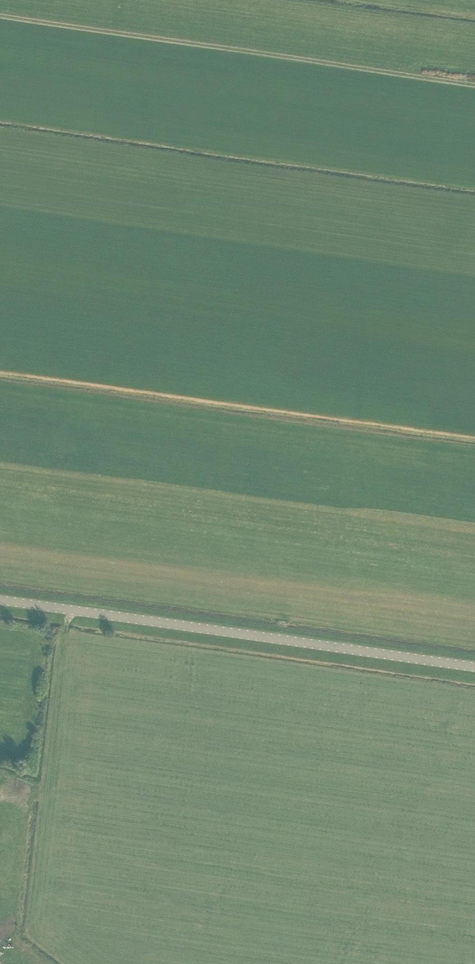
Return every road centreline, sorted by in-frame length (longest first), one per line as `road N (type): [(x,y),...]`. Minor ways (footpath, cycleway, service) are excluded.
road 1 (tertiary): [(474,669),(0,601)]

